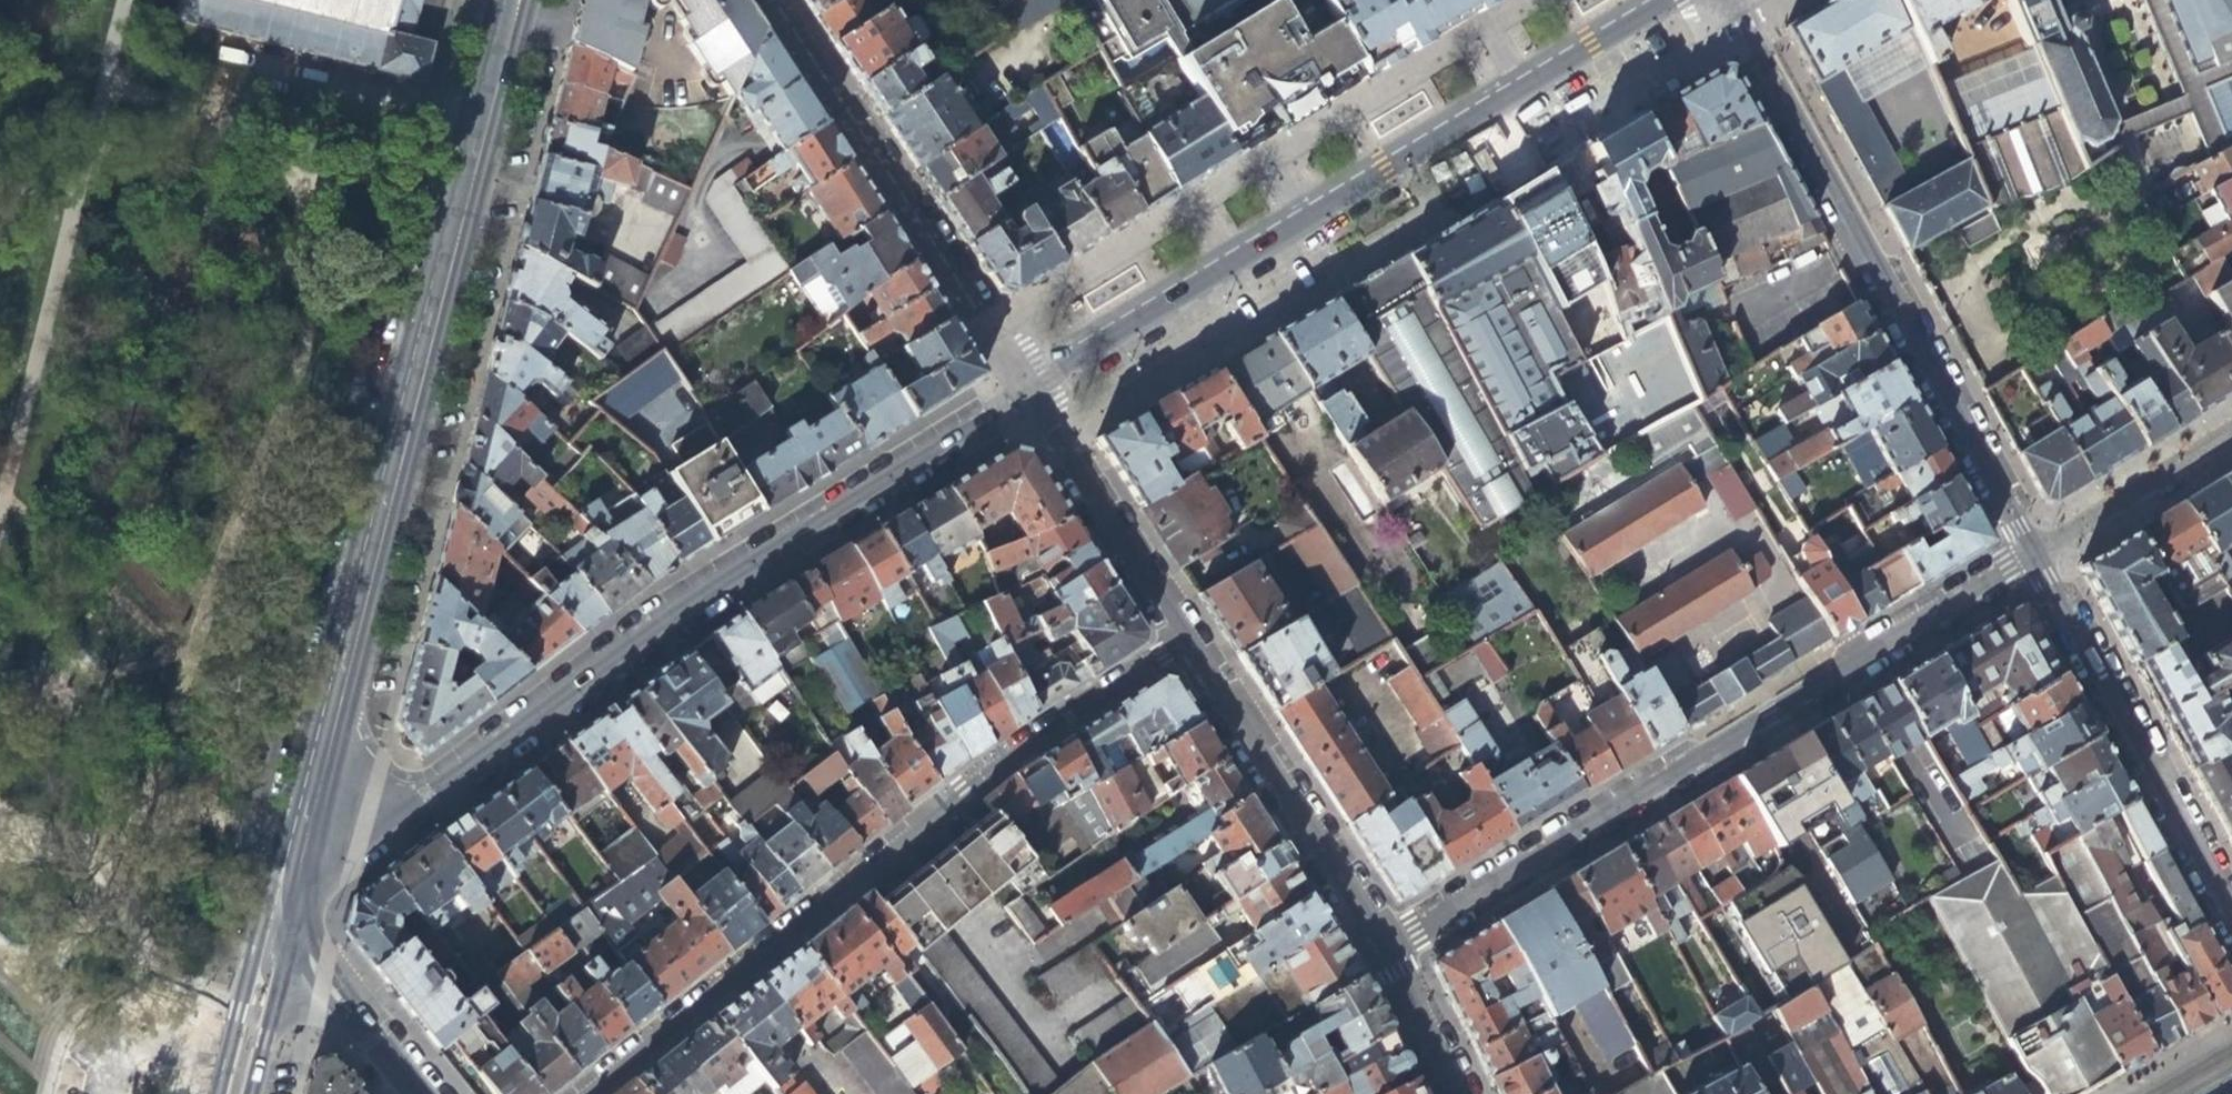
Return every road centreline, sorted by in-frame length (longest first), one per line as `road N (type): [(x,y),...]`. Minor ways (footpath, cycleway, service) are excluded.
road 1 (secondary): [(292,869),(447,239),(514,8)]
road 2 (residential): [(292,869),(359,846),(678,608),(1027,392)]
road 3 (residential): [(2031,558),(1389,952)]
road 4 (residential): [(1027,392),(1669,0)]
road 5 (residential): [(1187,639),(994,769),(593,1093)]
road 6 (residential): [(1726,0),(2031,558)]
road 7 (residential): [(774,0),(1027,392)]
road 8 (residential): [(2031,558),(2231,921)]
road 9 (residential): [(1389,952),(1187,639)]
road 10 (residential): [(1187,639),(1027,392)]
road 11 (secondary): [(413,1093),(322,985),(271,962)]
road 12 (residential): [(1460,1093),(1389,952)]
road 13 (secondary): [(271,962),(239,1014),(219,1093)]
road 14 (secondary): [(251,1093),(271,962)]

